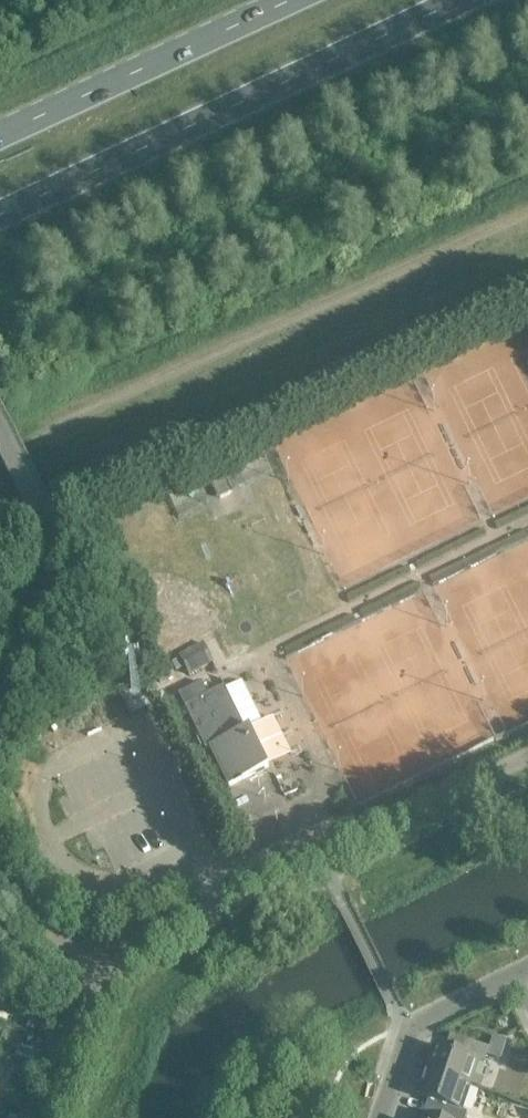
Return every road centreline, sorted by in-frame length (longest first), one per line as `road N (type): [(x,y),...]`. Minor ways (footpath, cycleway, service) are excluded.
road 1 (unclassified): [(57,1117),(104,968),(527,759)]
road 2 (trunk): [(0,215),(458,0)]
road 3 (trunk): [(285,0),(0,131)]
road 4 (residential): [(375,1117),(406,1027),(519,973)]

